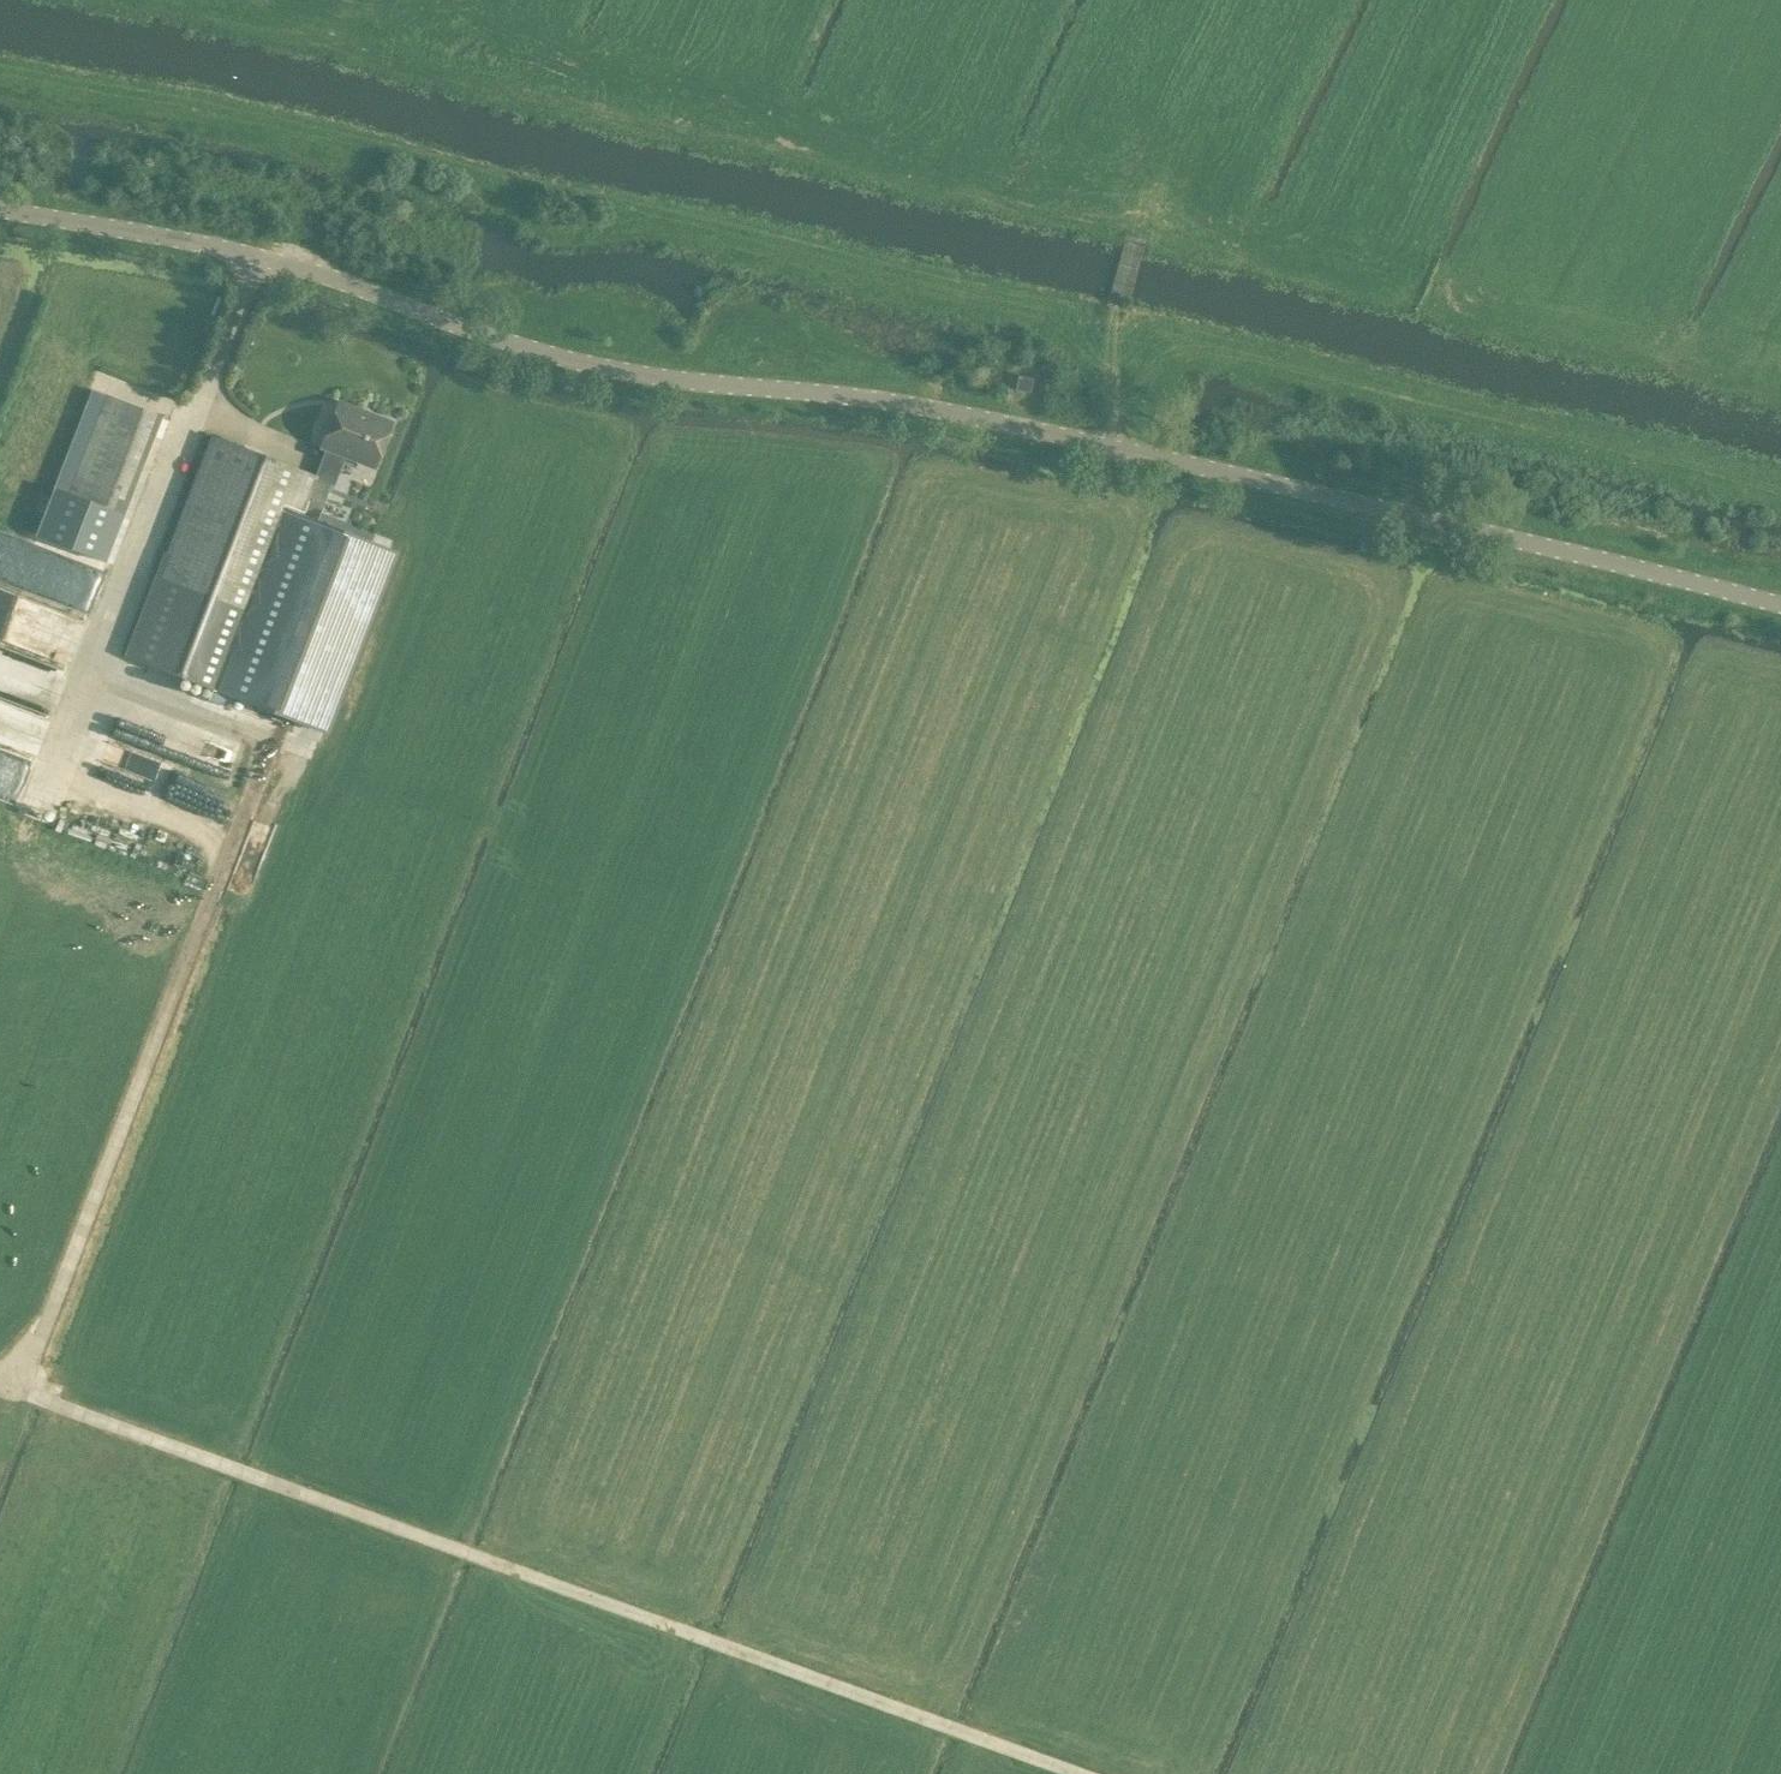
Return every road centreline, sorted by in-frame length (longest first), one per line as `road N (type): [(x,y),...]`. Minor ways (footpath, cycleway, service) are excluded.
road 1 (track): [(1081,1773),(25,1395),(218,881),(209,849),(57,776),(253,254)]
road 2 (track): [(1780,474),(1197,322),(1167,324),(1141,337),(1108,377),(1094,370),(1068,308),(1035,290),(0,59)]
road 3 (unclassified): [(1780,610),(993,422),(674,384),(570,363),(253,254),(0,212)]
road 4 (track): [(1097,444),(1112,311),(1144,215)]

